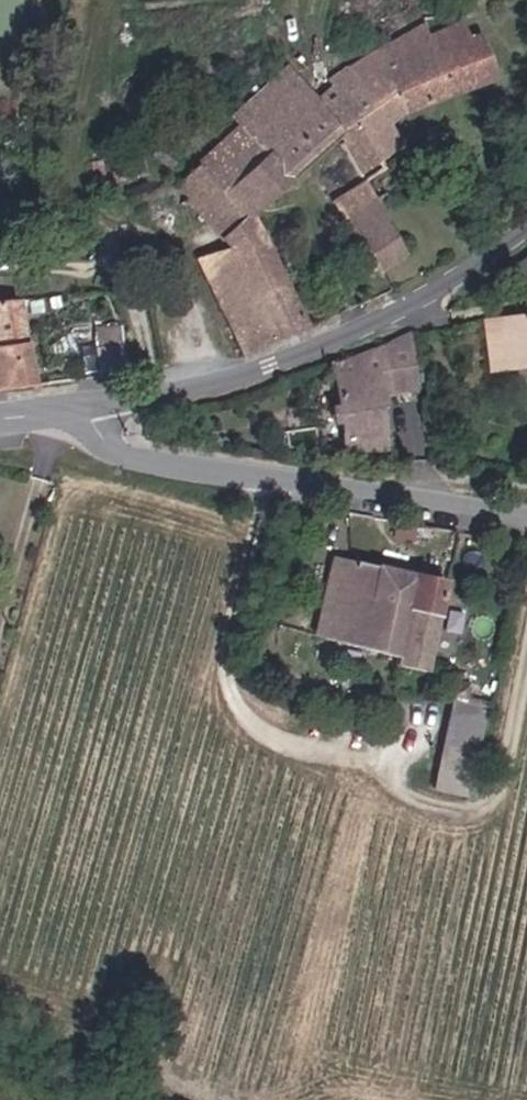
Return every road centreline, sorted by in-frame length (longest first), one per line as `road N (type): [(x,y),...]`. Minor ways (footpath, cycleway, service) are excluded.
road 1 (unclassified): [(86,404),(269,364),(427,293),(526,226)]
road 2 (tertiary): [(86,404),(103,438),(122,447),(526,512)]

